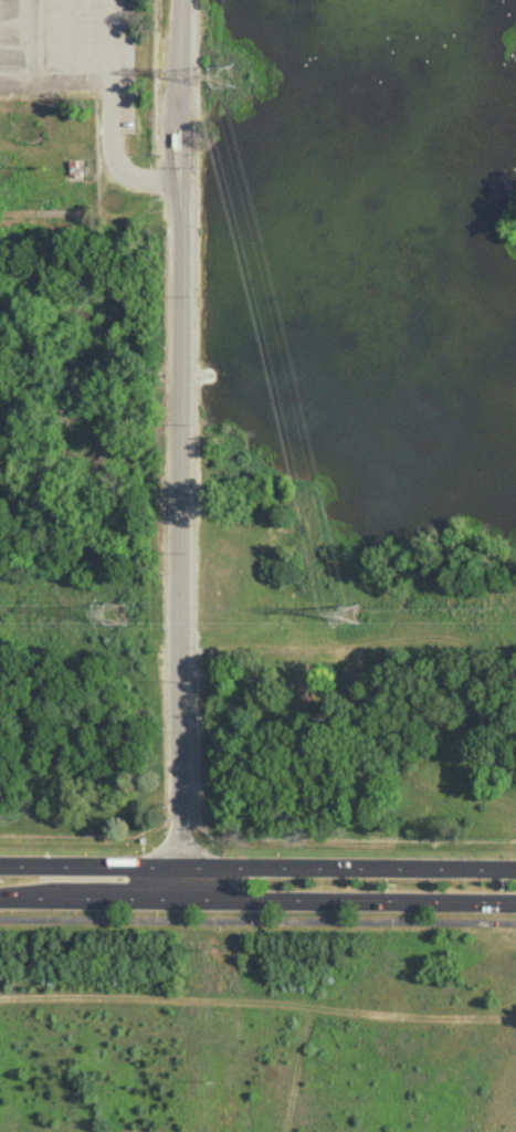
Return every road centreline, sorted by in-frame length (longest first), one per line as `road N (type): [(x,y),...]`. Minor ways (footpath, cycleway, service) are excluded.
road 1 (residential): [(180,0),(183,902)]
road 2 (tertiary): [(515,875),(0,868)]
road 3 (tertiary): [(0,901),(515,906)]
road 4 (track): [(182,649),(345,652),(417,636),(472,647),(483,668),(467,764),(476,790),(515,809)]

